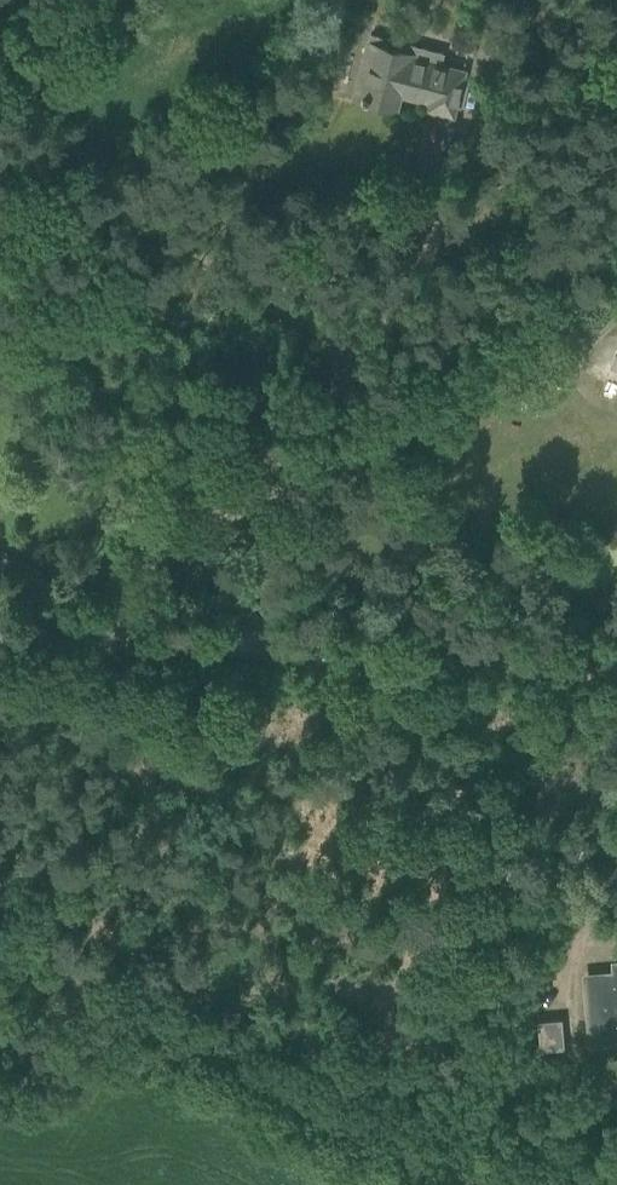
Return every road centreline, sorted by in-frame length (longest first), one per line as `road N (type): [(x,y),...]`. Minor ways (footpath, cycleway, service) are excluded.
road 1 (tertiary): [(616,655),(103,637),(0,625)]
road 2 (track): [(0,936),(446,1184)]

